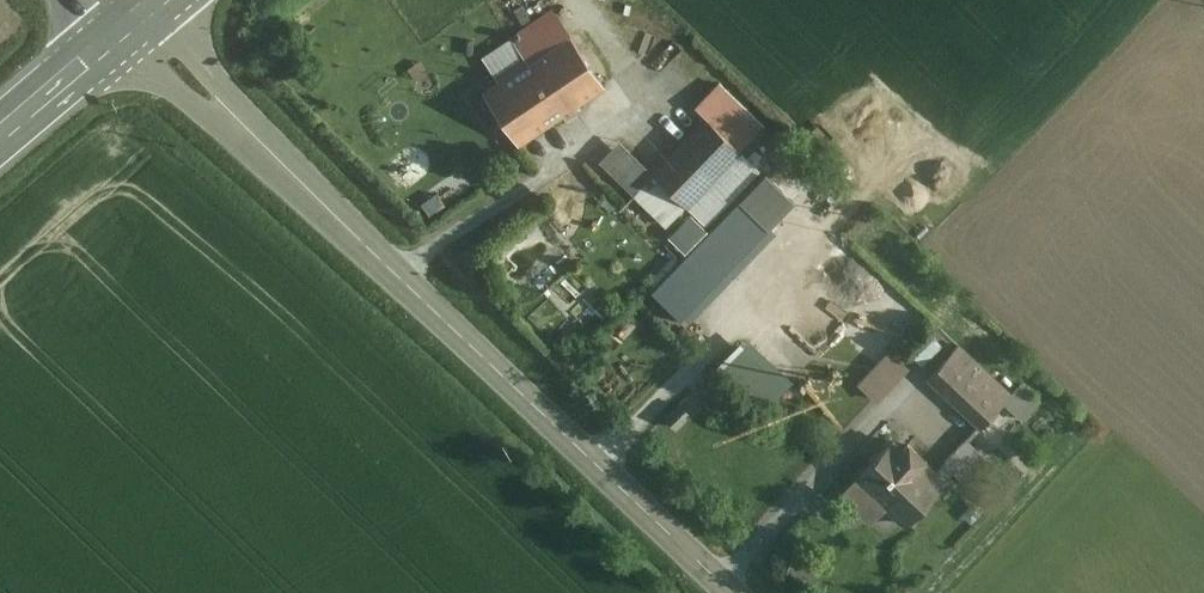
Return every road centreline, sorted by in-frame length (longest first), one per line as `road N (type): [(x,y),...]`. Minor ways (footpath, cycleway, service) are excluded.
road 1 (tertiary): [(728,592),(132,24)]
road 2 (secondary): [(132,24),(0,138)]

